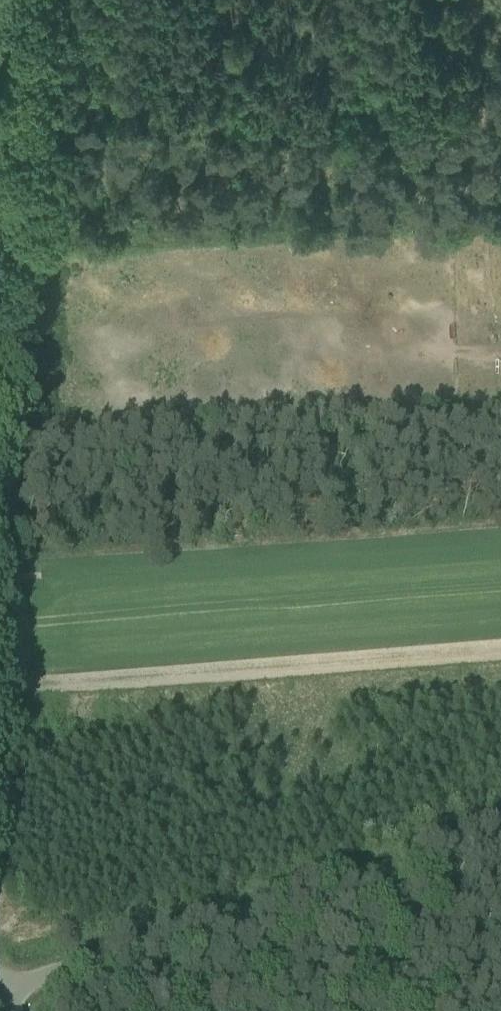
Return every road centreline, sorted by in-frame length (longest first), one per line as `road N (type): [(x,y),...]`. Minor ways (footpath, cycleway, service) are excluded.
road 1 (unclassified): [(0,549),(40,0)]
road 2 (unclassified): [(0,973),(500,828)]

